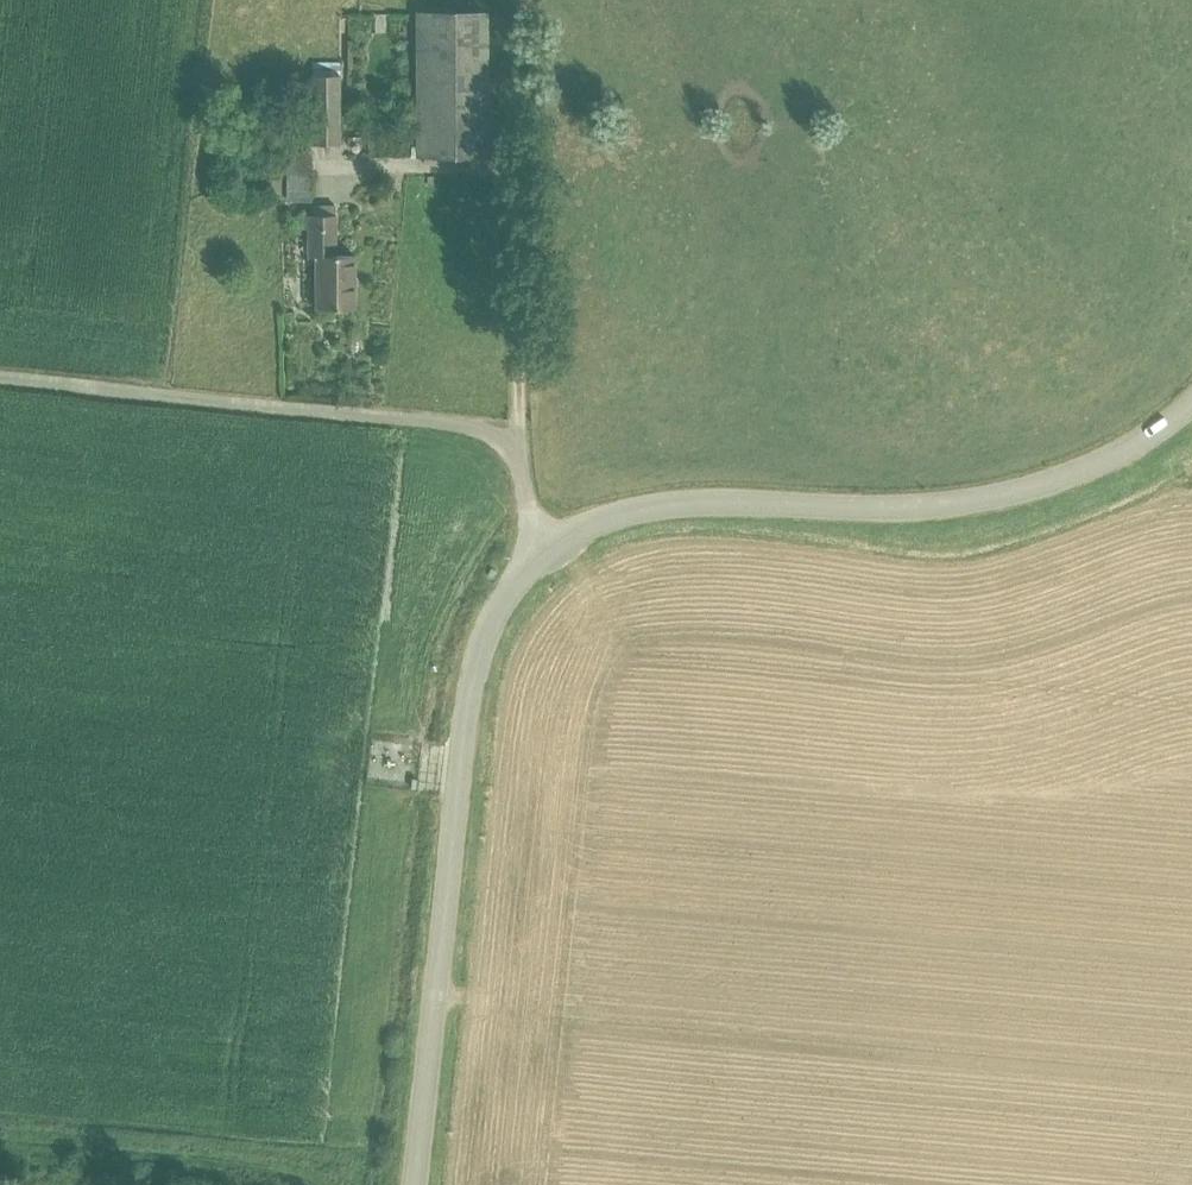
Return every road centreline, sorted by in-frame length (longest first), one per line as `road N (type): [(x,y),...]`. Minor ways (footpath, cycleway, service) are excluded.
road 1 (unclassified): [(550,545),(658,505),(964,502),(1114,455),(1191,408)]
road 2 (unclassified): [(415,1184),(473,682),(502,598),(550,545)]
road 3 (unclassified): [(550,545),(532,517),(511,441),(479,427),(0,376)]

